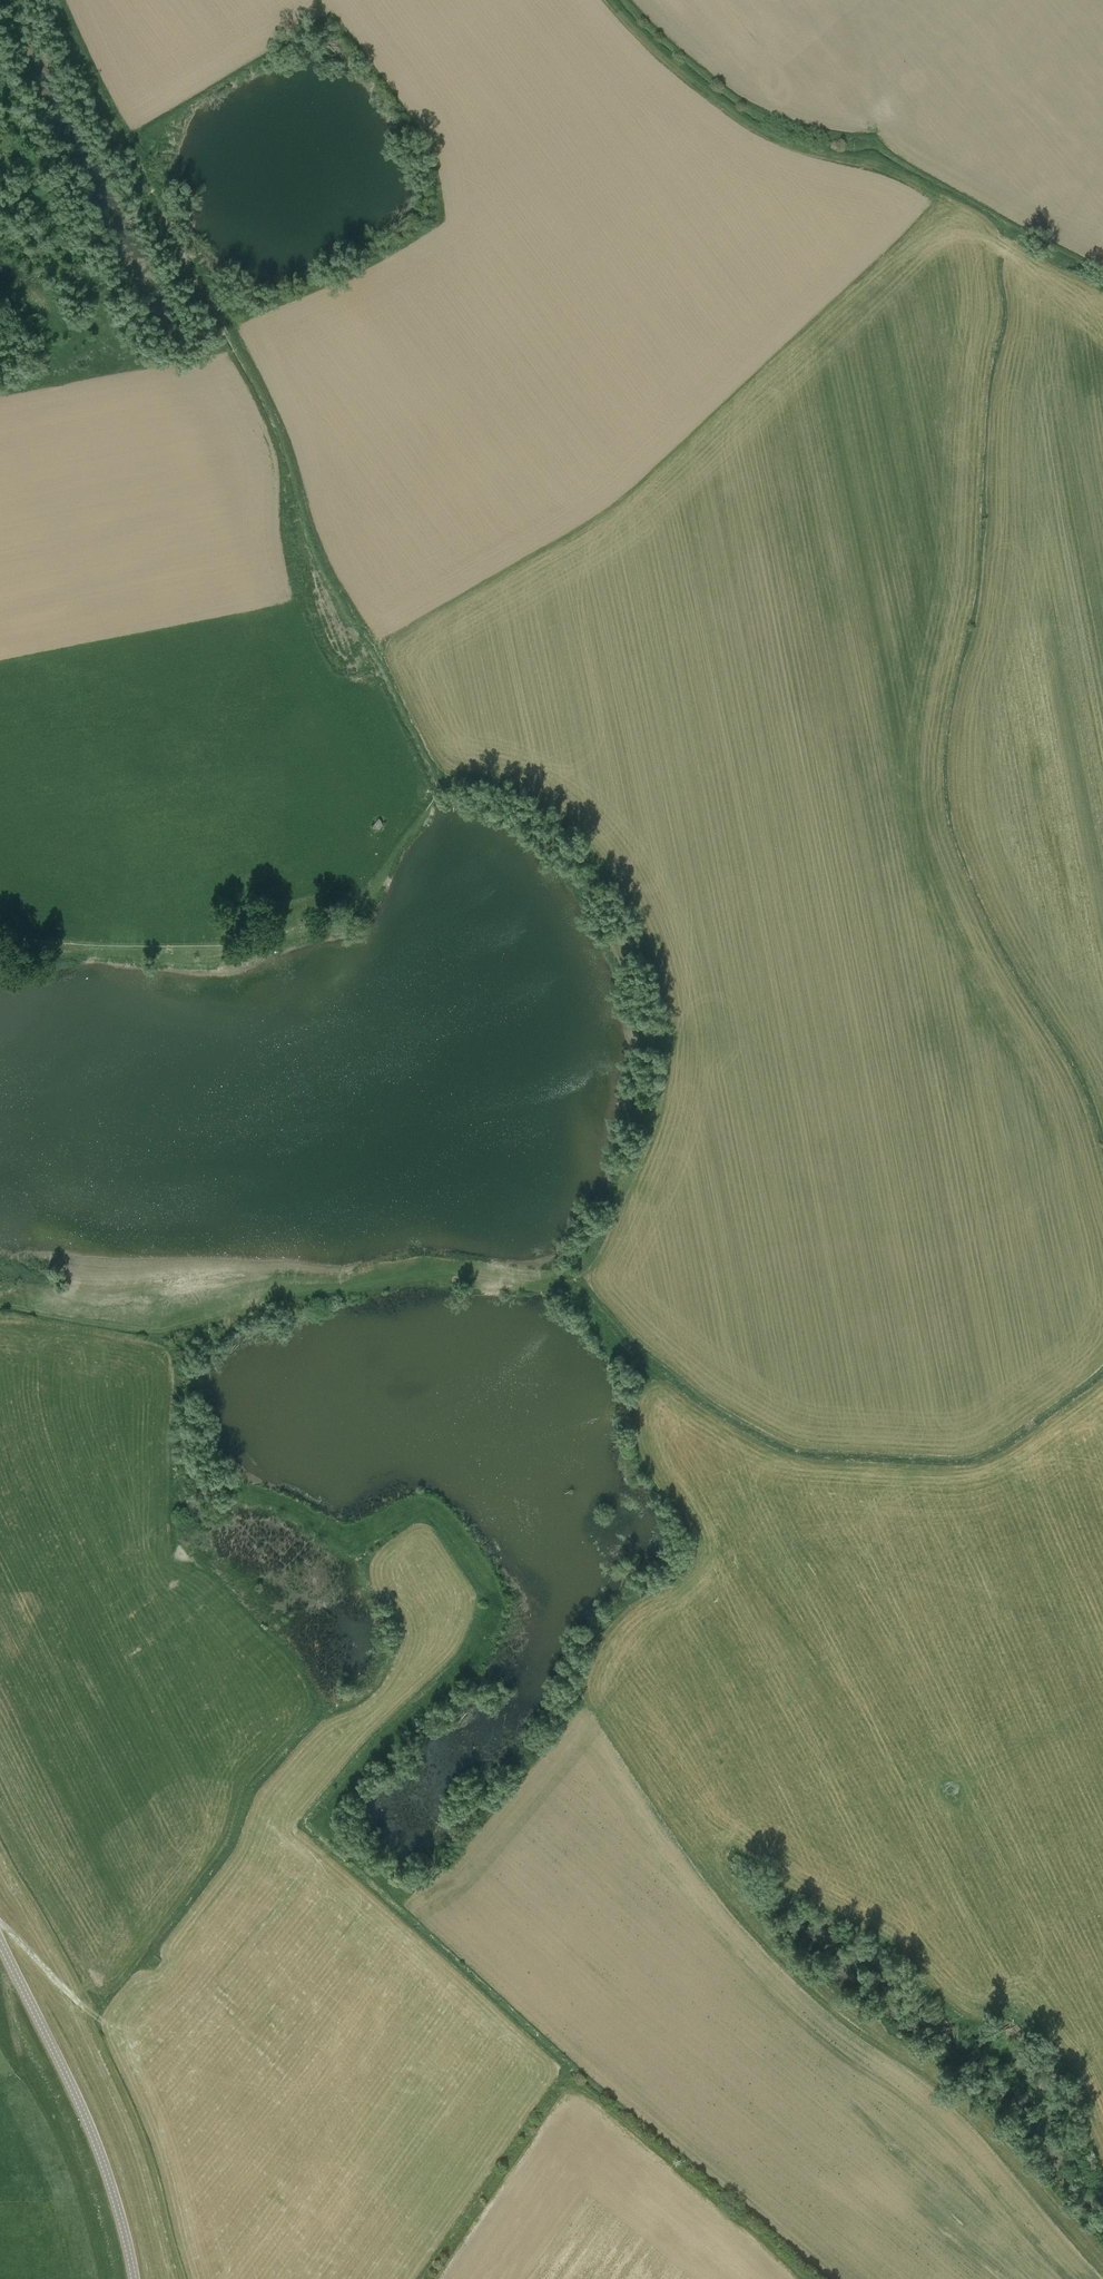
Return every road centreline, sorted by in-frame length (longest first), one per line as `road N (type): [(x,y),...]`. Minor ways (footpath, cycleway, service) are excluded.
road 1 (track): [(561,1278),(415,1270),(155,1330),(0,1308)]
road 2 (tertiary): [(138,2278),(86,2106),(0,1935)]

